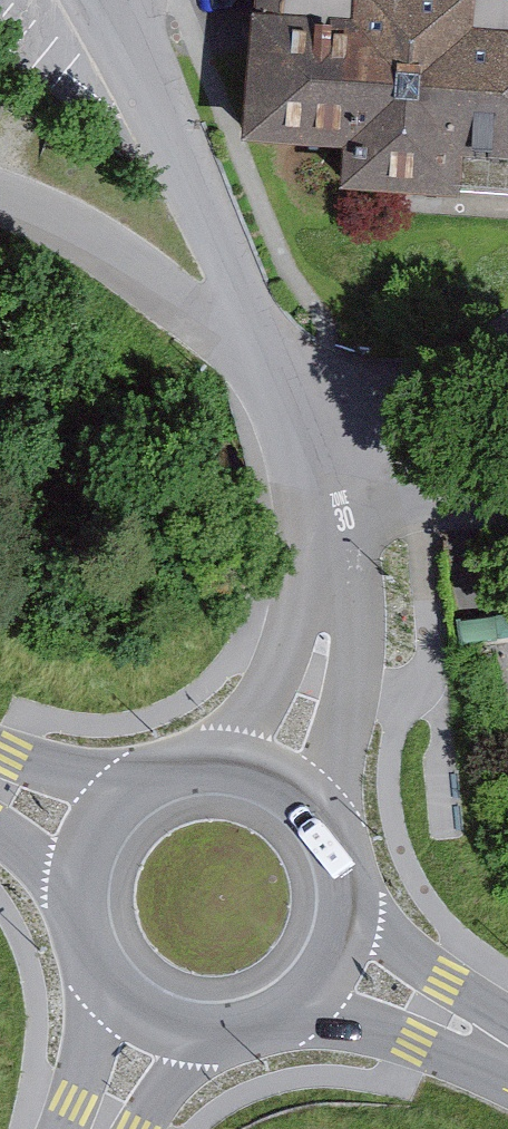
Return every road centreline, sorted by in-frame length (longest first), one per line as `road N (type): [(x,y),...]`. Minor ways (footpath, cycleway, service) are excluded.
road 1 (residential): [(103,0),(169,122),(284,382)]
road 2 (residential): [(0,193),(111,251),(210,316),(284,382)]
road 3 (residential): [(327,823),(344,686),(329,598)]
road 4 (residential): [(284,382),(318,470),(329,598)]
road 5 (secondary): [(284,1015),(502,1044)]
road 6 (secondary): [(502,1044),(350,906)]
road 7 (residential): [(329,598),(215,762)]
road 8 (tertiary): [(102,977),(76,1128)]
road 9 (secondary): [(144,781),(0,765)]
road 10 (secondary): [(327,823),(279,779),(215,762)]
road 11 (secondary): [(284,1015),(330,968),(350,906)]
road 12 (secondary): [(102,977),(151,1019),(214,1034)]
road 13 (secondary): [(144,781),(98,826),(78,887)]
road 14 (tertiary): [(130,1128),(214,1034)]

